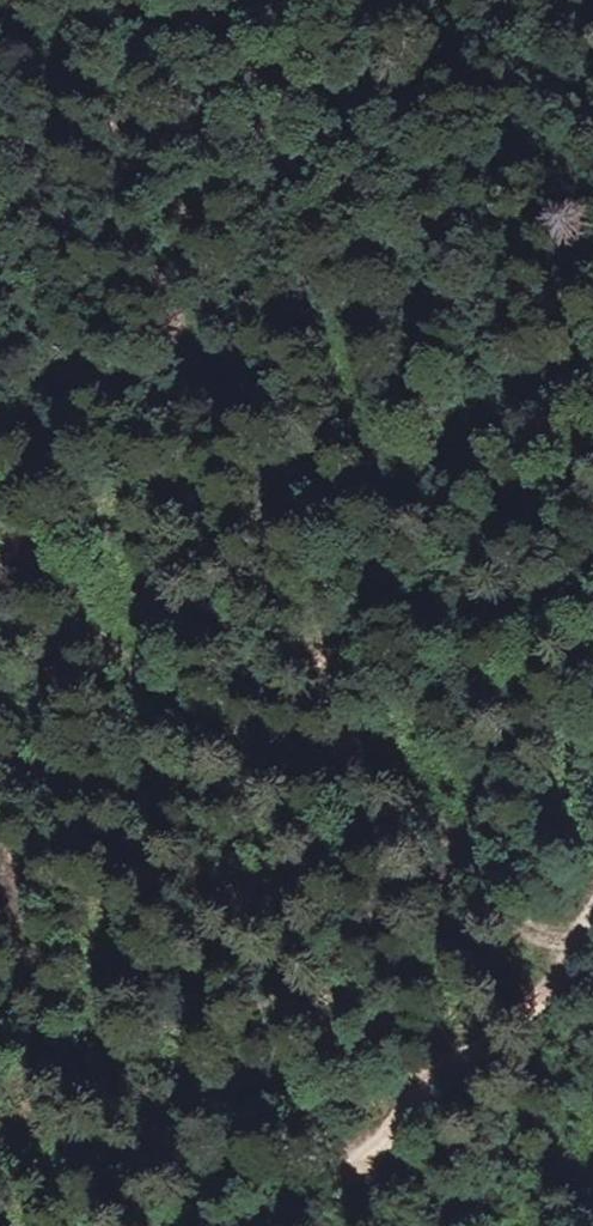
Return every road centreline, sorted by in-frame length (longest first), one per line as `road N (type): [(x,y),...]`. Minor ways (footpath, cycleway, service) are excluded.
road 1 (track): [(263,1225),(382,1141),(529,1012),(592,916)]

